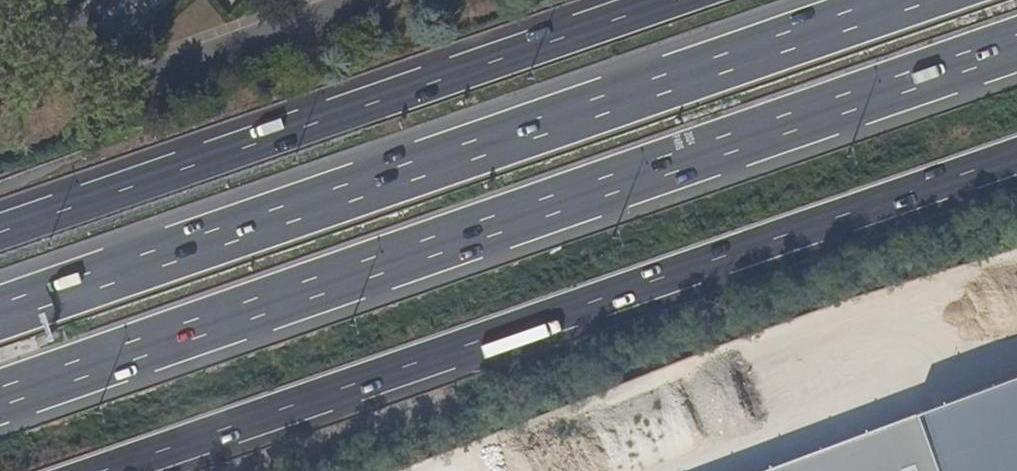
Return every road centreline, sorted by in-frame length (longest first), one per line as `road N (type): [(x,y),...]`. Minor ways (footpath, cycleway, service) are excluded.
road 1 (motorway): [(0,397),(1016,45)]
road 2 (motorway): [(106,470),(1016,155)]
road 3 (motorway): [(900,0),(0,310)]
road 4 (motorway): [(670,0),(0,229)]

